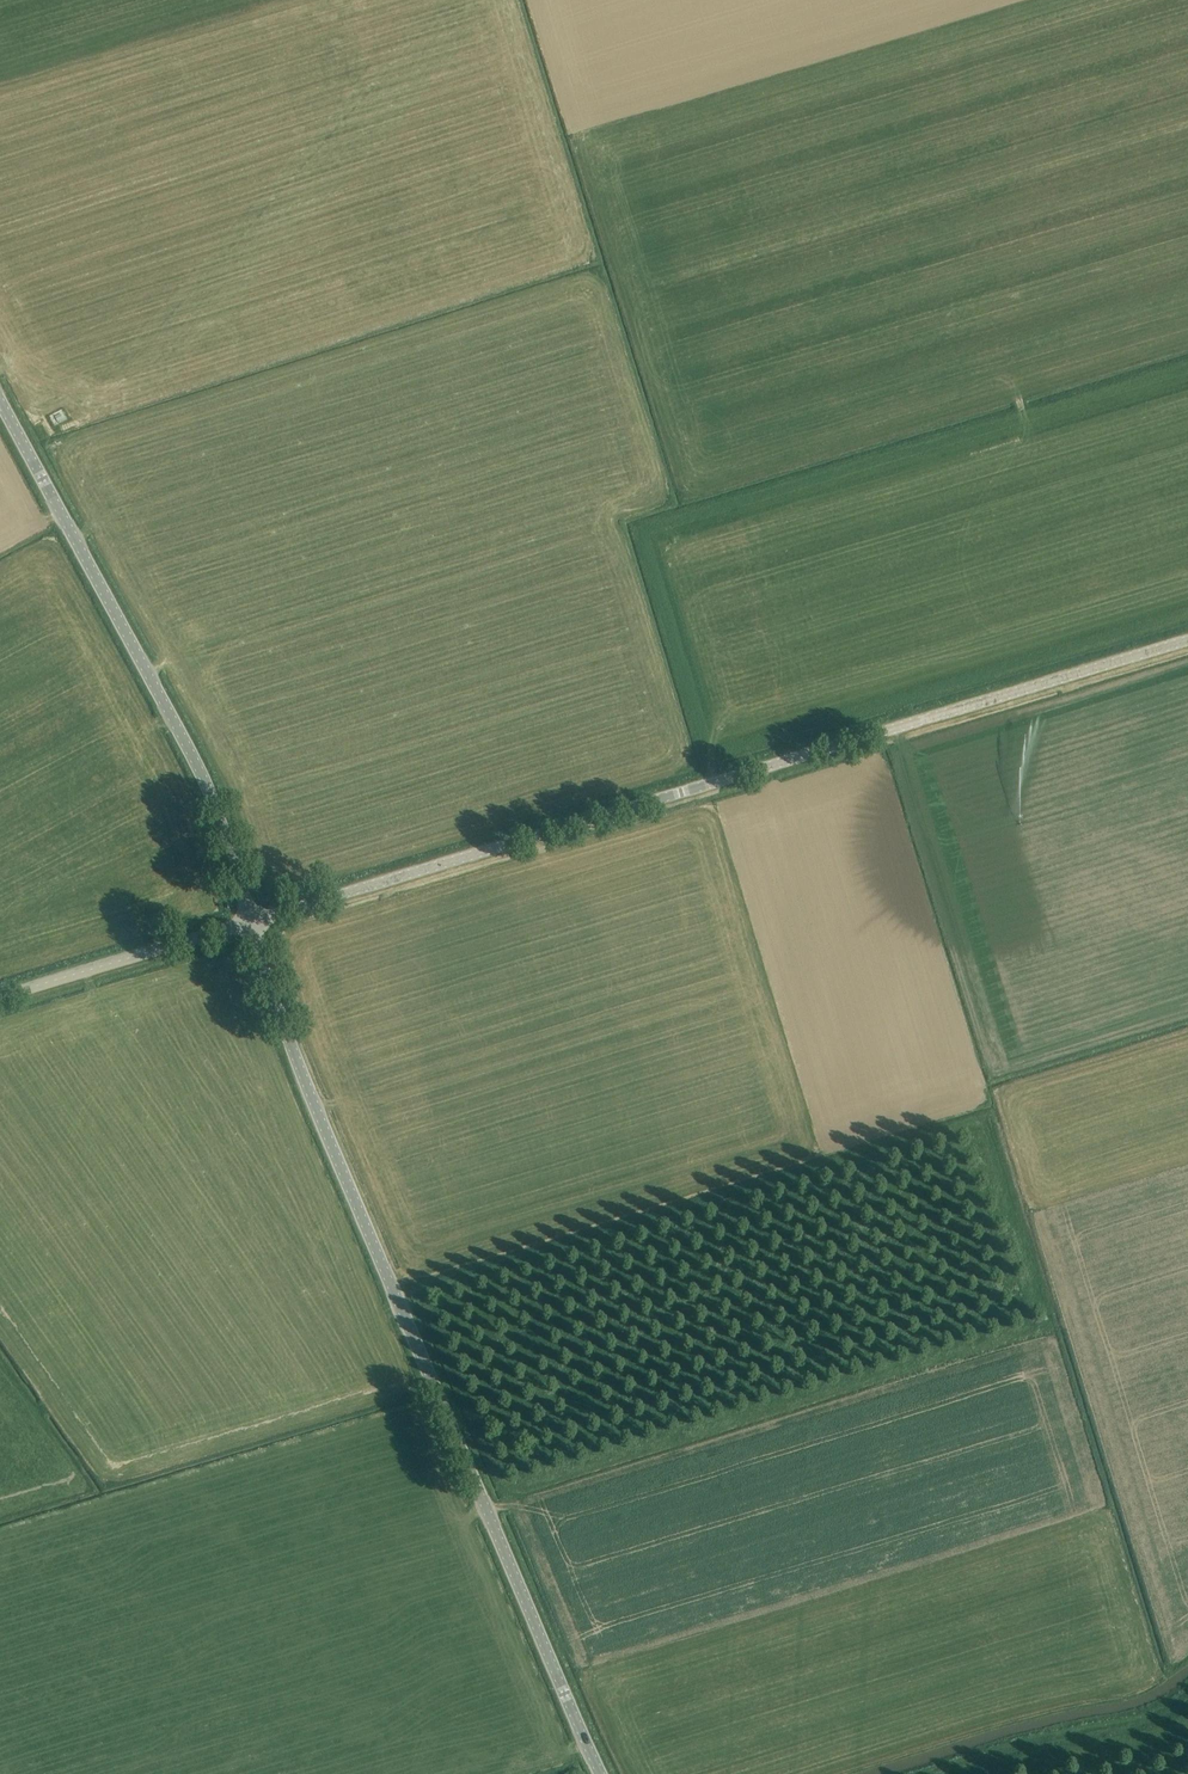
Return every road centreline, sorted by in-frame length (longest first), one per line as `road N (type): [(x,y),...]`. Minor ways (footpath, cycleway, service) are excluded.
road 1 (tertiary): [(601,1773),(385,1272),(281,1015),(252,921)]
road 2 (unclassified): [(350,892),(1187,640)]
road 3 (tertiary): [(252,921),(200,769),(0,400)]
road 4 (unclassified): [(0,1000),(252,921)]

